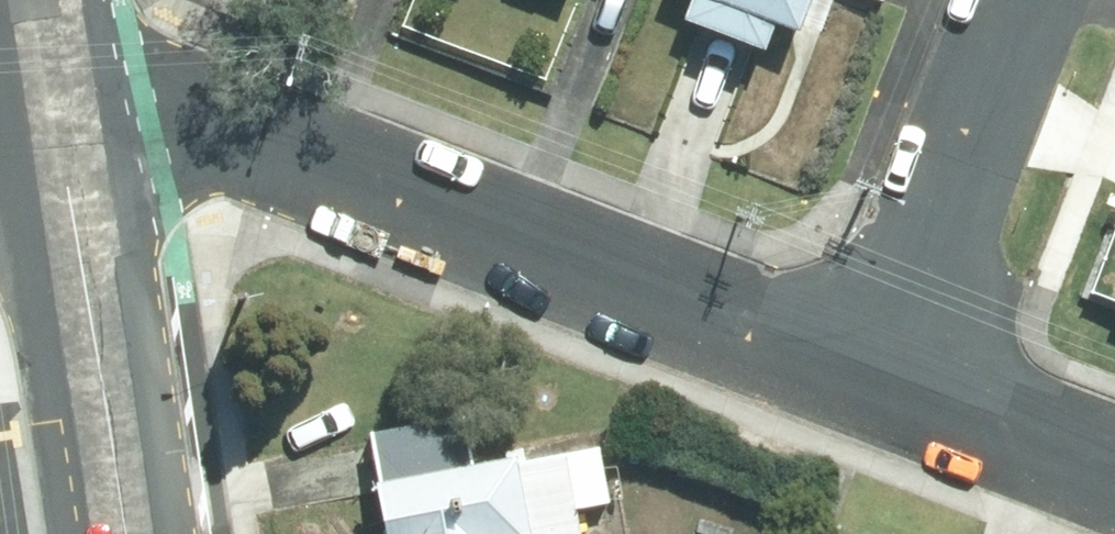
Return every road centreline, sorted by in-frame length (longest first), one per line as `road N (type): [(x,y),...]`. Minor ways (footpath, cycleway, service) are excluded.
road 1 (residential): [(60,63),(876,369)]
road 2 (tertiary): [(128,533),(60,63)]
road 3 (residential): [(1022,0),(876,369)]
road 4 (residential): [(876,369),(1114,460)]

